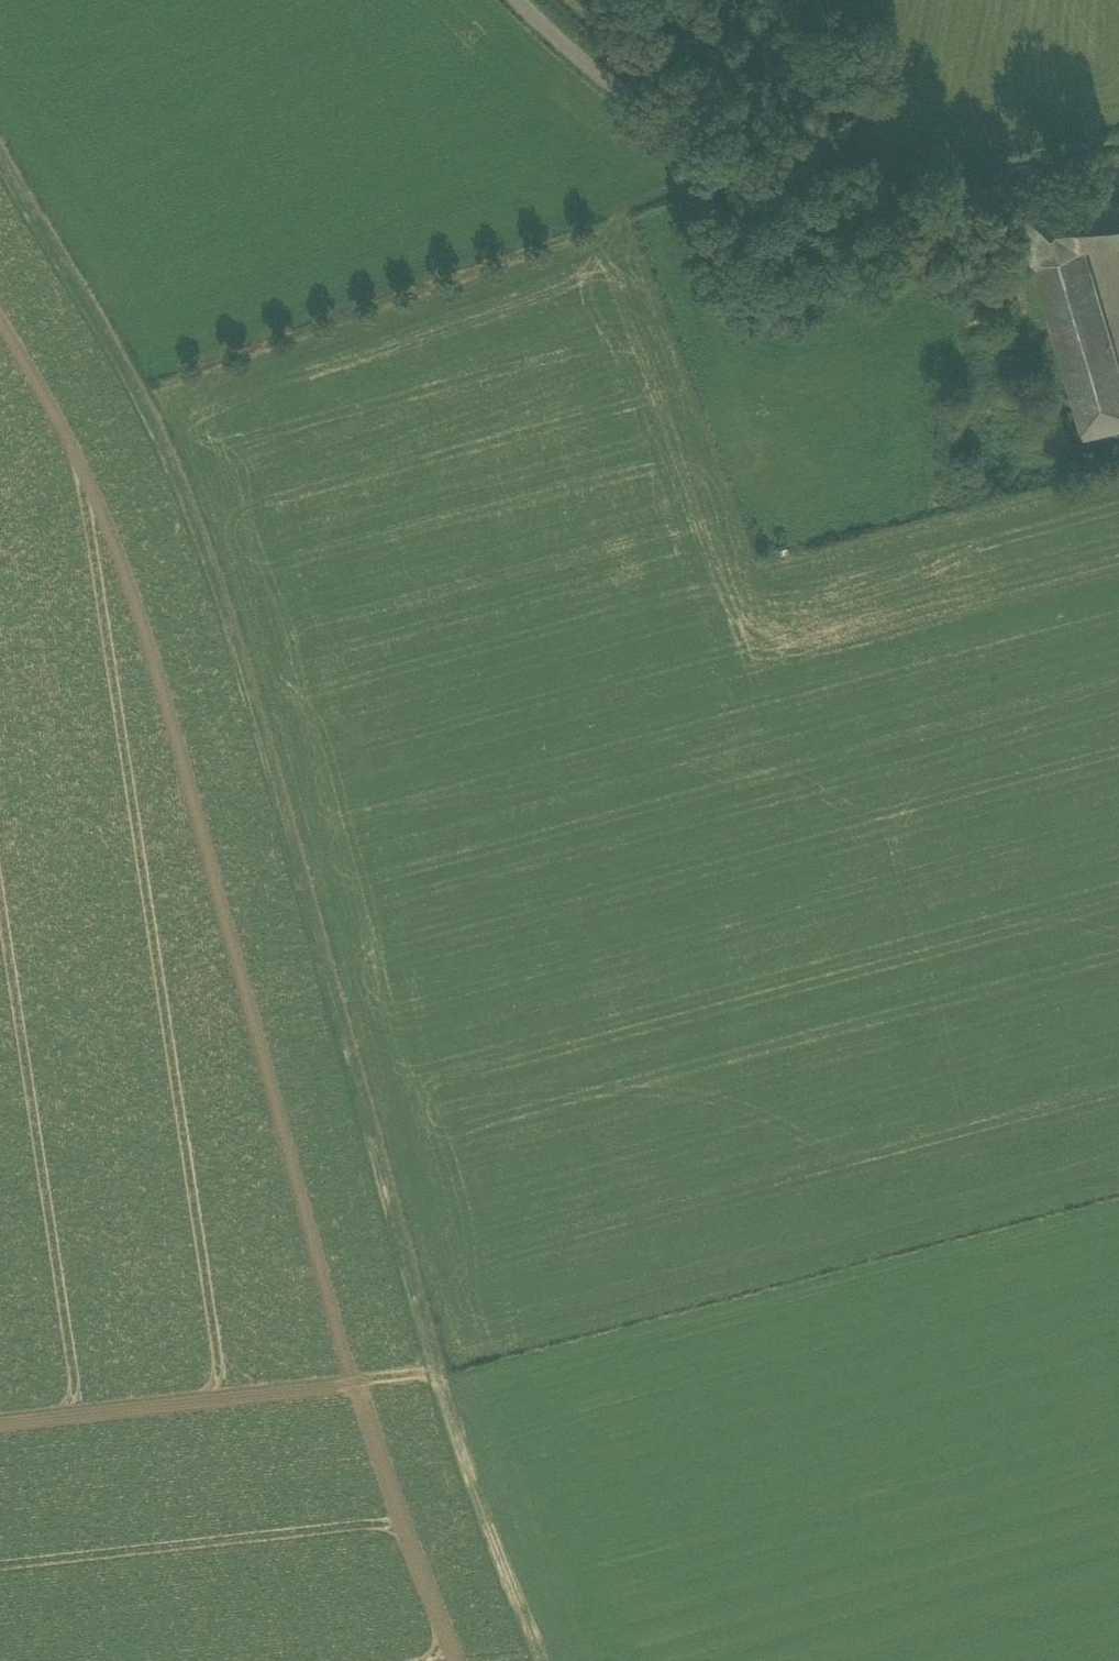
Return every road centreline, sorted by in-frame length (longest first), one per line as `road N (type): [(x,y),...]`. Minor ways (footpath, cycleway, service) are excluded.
road 1 (track): [(546,1660),(384,1221),(288,851),(183,505),(127,377),(0,151)]
road 2 (unclassified): [(1118,183),(968,202),(739,165),(620,89),(532,0)]

